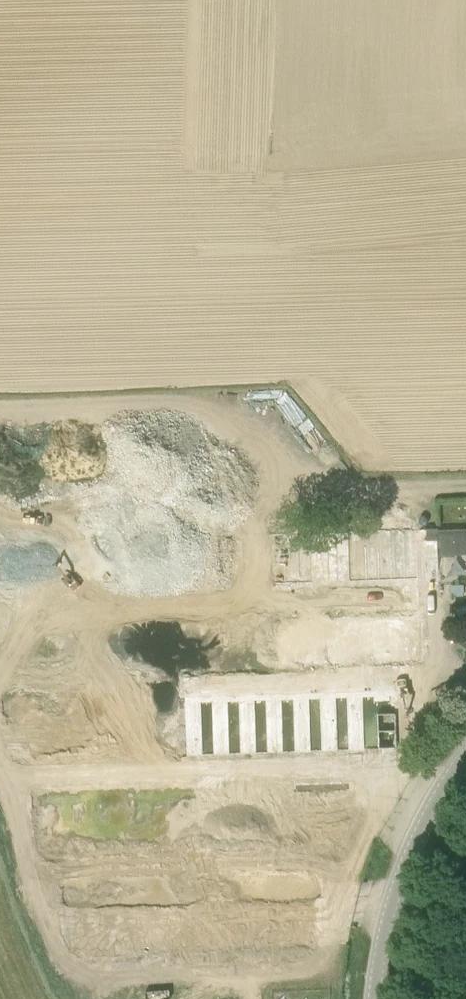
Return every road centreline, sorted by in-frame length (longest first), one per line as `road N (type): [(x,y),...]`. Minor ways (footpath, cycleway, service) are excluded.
road 1 (tertiary): [(378,998),(385,922),(412,839),(465,748)]

